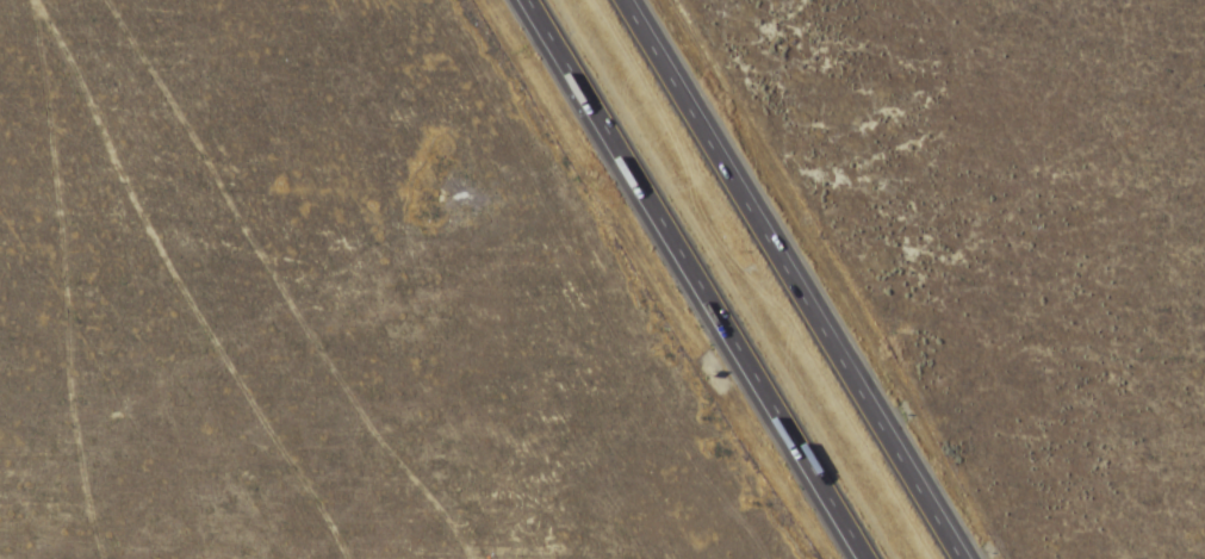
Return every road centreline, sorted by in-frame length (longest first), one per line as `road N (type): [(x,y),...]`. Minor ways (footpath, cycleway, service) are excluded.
road 1 (motorway): [(976,558),(639,0)]
road 2 (motorway): [(540,0),(877,558)]

